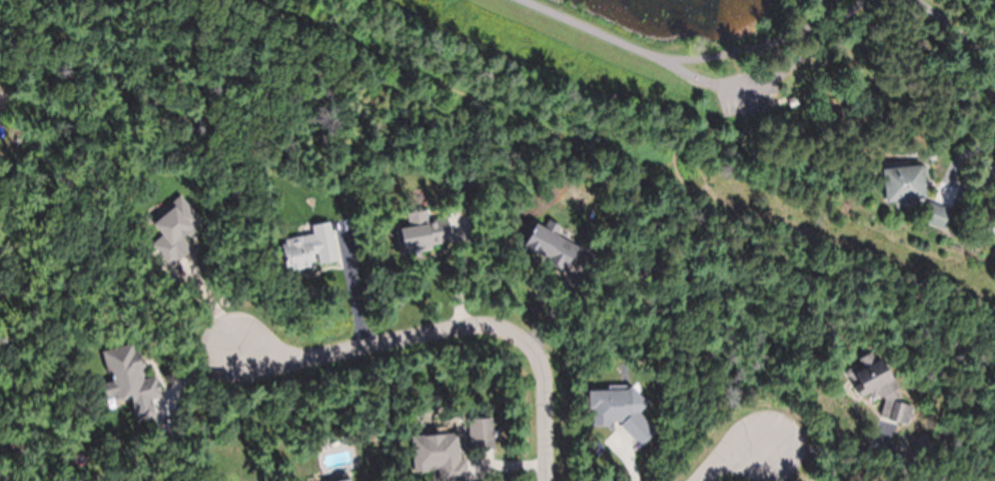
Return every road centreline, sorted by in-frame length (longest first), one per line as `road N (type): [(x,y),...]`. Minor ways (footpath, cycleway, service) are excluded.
road 1 (residential): [(546,480),(536,361),(501,327),(472,325),(291,360),(238,352)]

